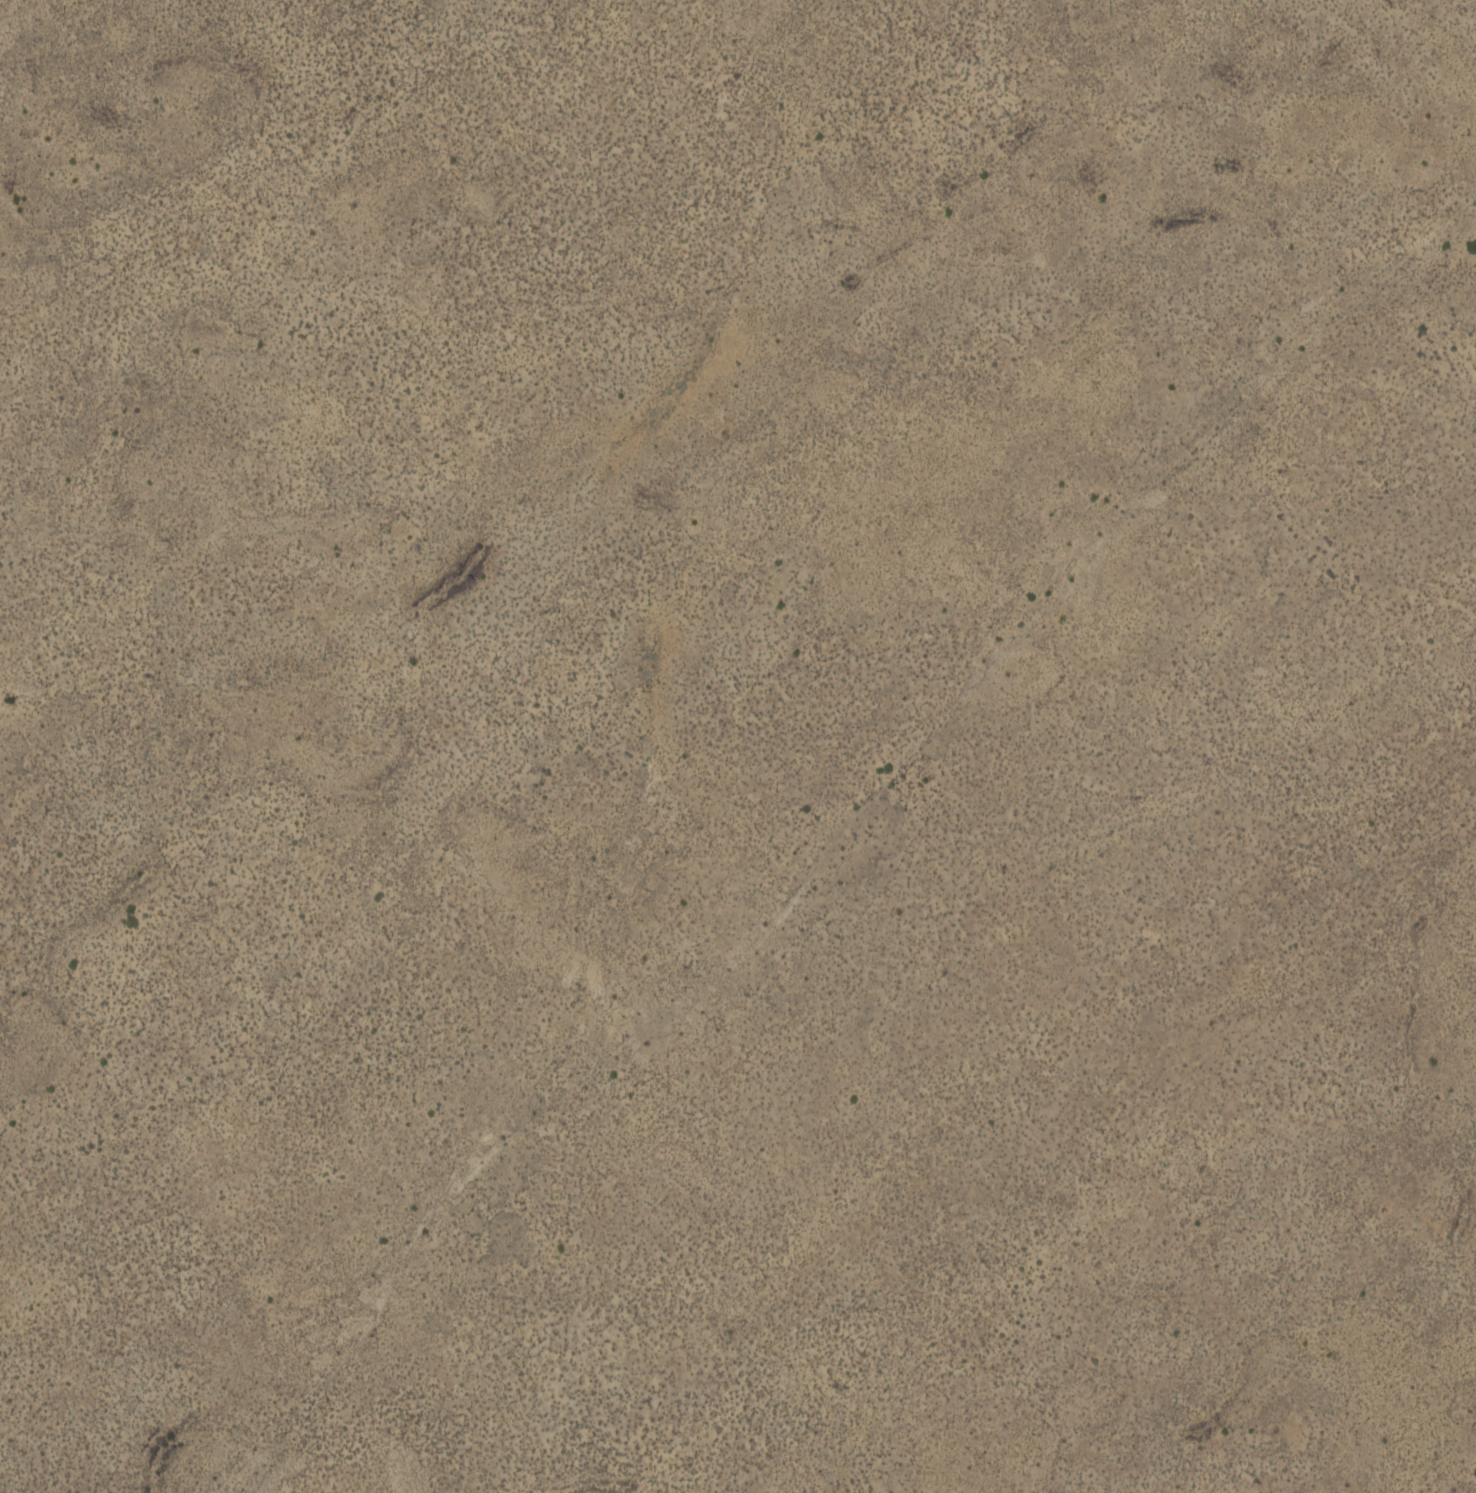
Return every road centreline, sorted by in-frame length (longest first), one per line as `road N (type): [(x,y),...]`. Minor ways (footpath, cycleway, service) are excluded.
road 1 (residential): [(1475,218),(1196,447),(1073,606),(915,749),(798,903),(272,1436),(239,1492)]

